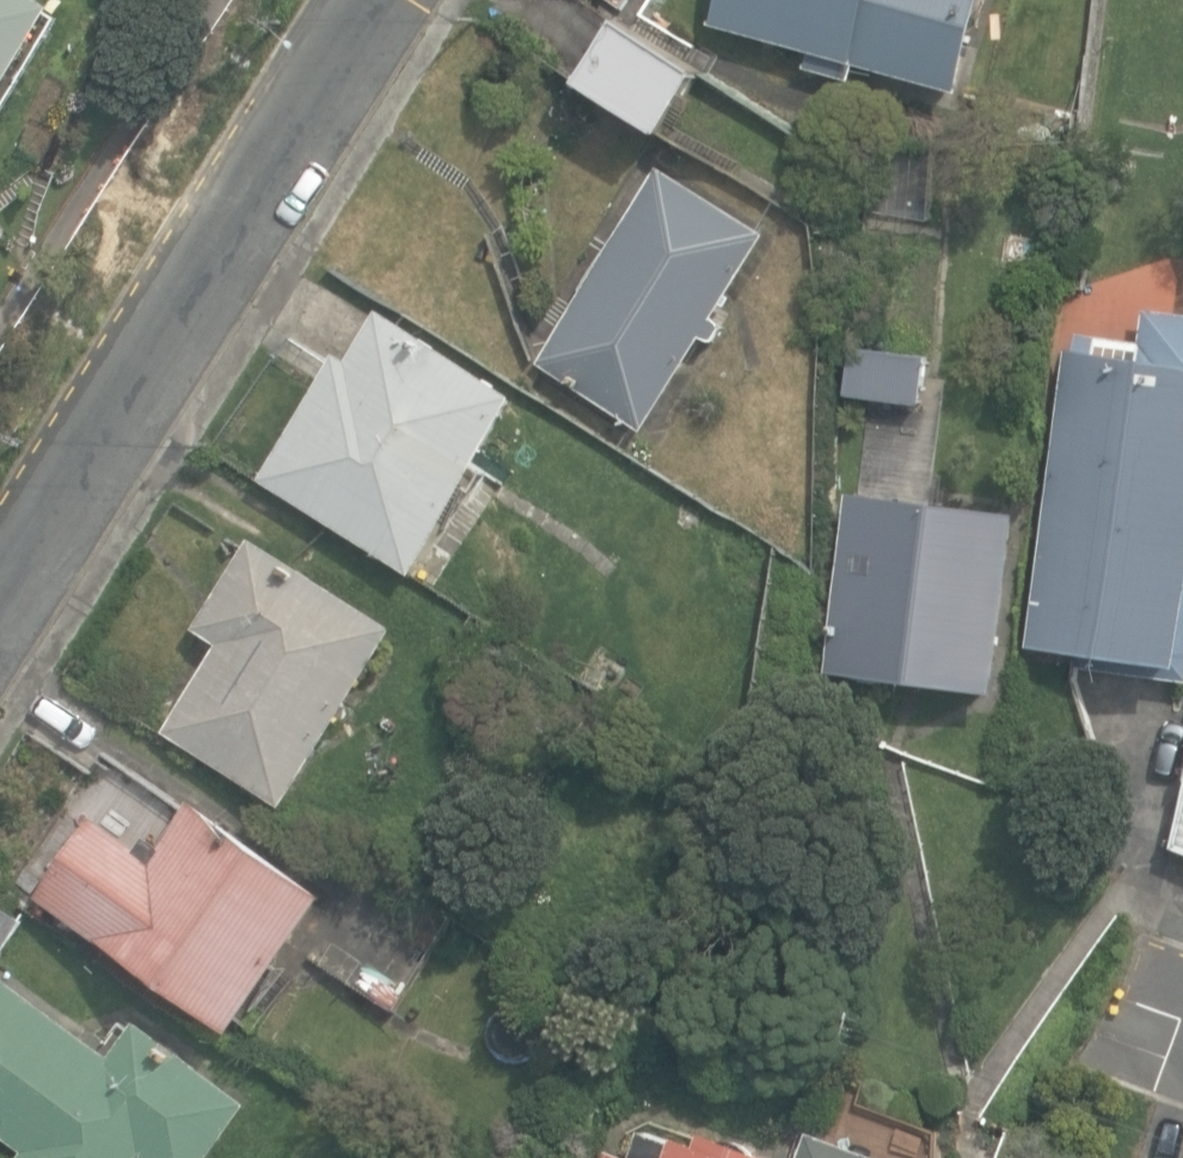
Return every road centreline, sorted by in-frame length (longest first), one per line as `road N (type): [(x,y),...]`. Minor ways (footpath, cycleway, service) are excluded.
road 1 (unclassified): [(356,0),(0,588)]

